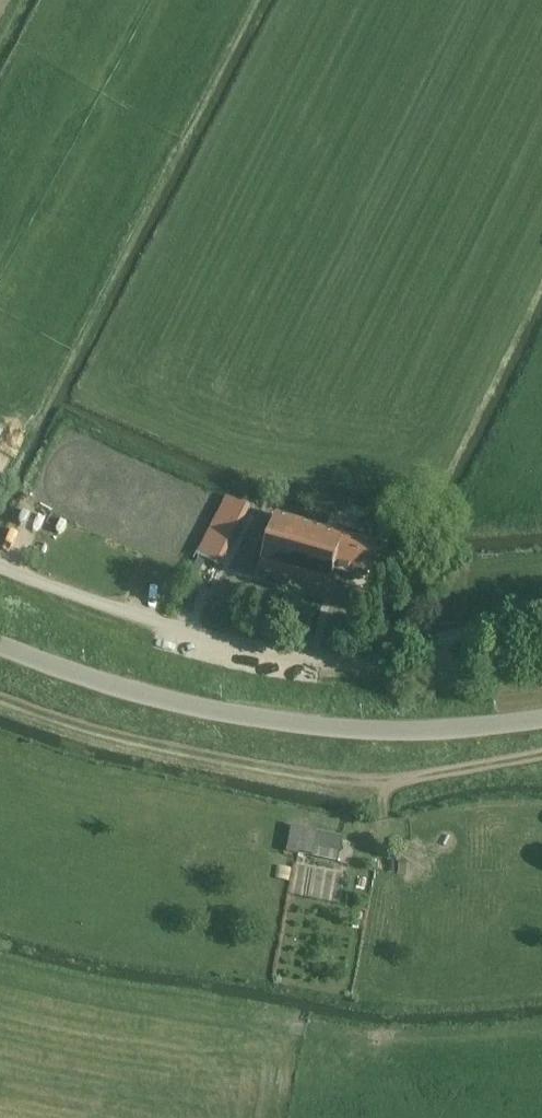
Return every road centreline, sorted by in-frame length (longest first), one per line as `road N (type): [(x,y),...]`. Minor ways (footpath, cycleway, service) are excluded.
road 1 (unclassified): [(541,613),(340,661),(128,614),(0,567)]
road 2 (track): [(541,757),(436,781),(336,785),(145,748),(0,705)]
road 3 (tertiary): [(541,725),(346,729),(236,715),(122,691),(0,647)]

